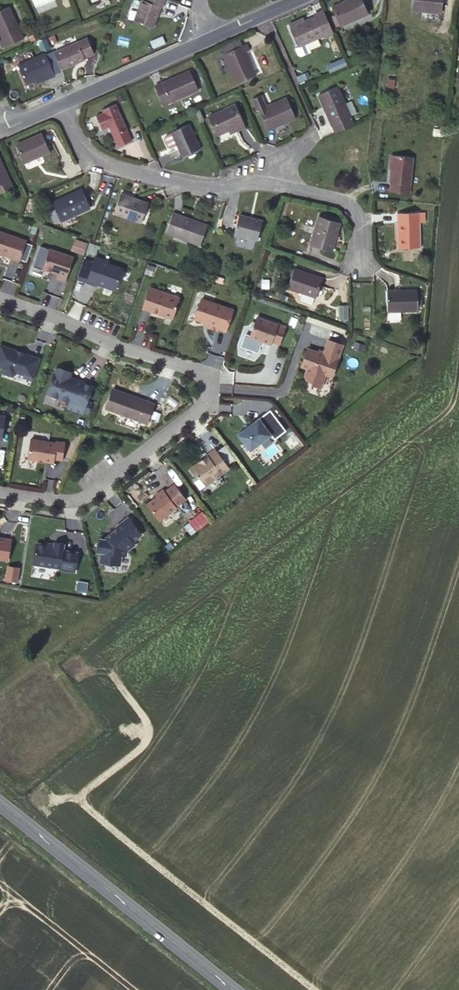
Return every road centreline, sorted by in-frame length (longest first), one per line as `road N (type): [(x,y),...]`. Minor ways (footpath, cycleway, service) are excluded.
road 1 (residential): [(0,490),(76,502),(204,408),(212,394),(201,374),(0,298)]
road 2 (residential): [(61,108),(80,148),(100,163),(193,187),(266,182),(343,201),(361,221),(363,278)]
road 3 (secondary): [(0,802),(234,989)]
road 4 (residential): [(61,108),(205,43)]

